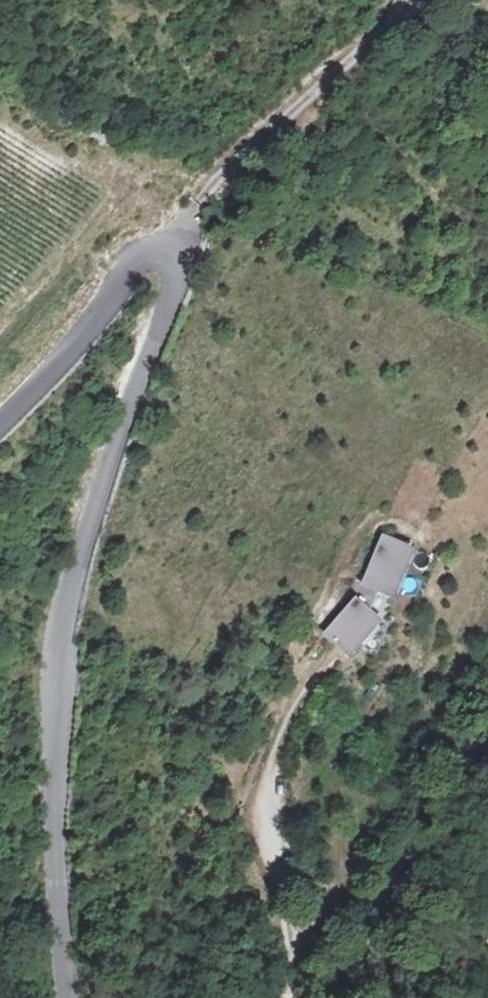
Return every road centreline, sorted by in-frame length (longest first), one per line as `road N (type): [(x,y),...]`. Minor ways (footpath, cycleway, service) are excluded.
road 1 (unclassified): [(63,997),(54,724),(63,639),(86,535),(184,277),(175,248),(157,245),(136,260),(0,420)]
road 2 (track): [(404,606),(388,674),(338,764),(330,802),(340,856),(336,893),(291,987)]
road 3 (track): [(437,0),(230,160),(193,204),(175,248)]
road 4 (unclassified): [(487,737),(431,800),(327,997)]

